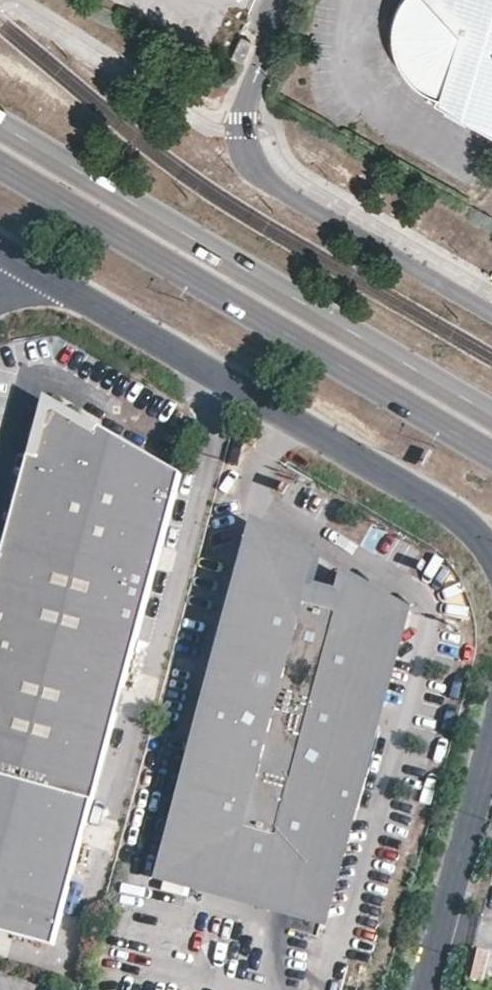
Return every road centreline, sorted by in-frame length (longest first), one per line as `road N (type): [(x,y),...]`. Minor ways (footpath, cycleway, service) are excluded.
road 1 (residential): [(491,553),(445,508),(0,250)]
road 2 (primary): [(491,413),(0,122)]
road 3 (primary): [(0,161),(491,449)]
road 4 (residential): [(491,310),(255,168),(248,99),(290,0)]
road 5 (residential): [(425,989),(491,746)]

